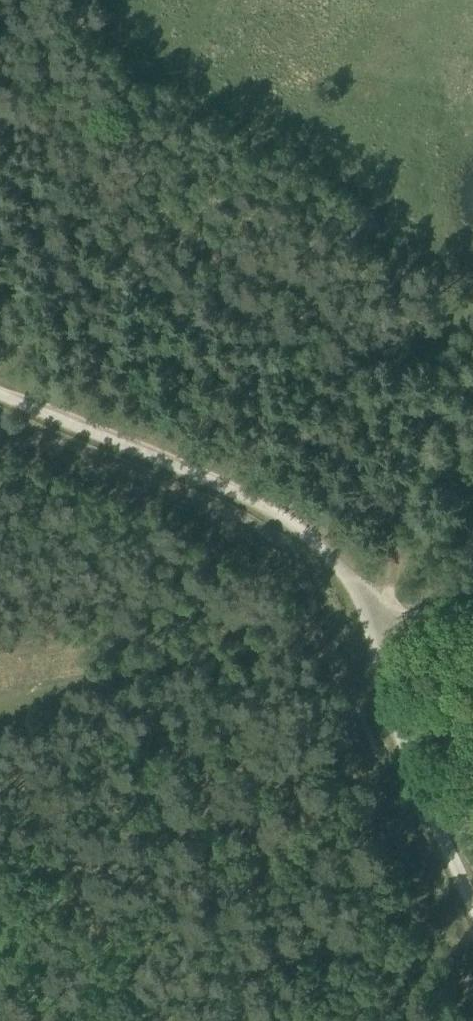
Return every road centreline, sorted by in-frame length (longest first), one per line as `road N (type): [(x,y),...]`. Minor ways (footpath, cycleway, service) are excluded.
road 1 (track): [(378,623),(345,569),(301,525),(201,476),(0,395)]
road 2 (track): [(472,895),(404,731),(378,623)]
road 3 (track): [(378,623),(447,349)]

